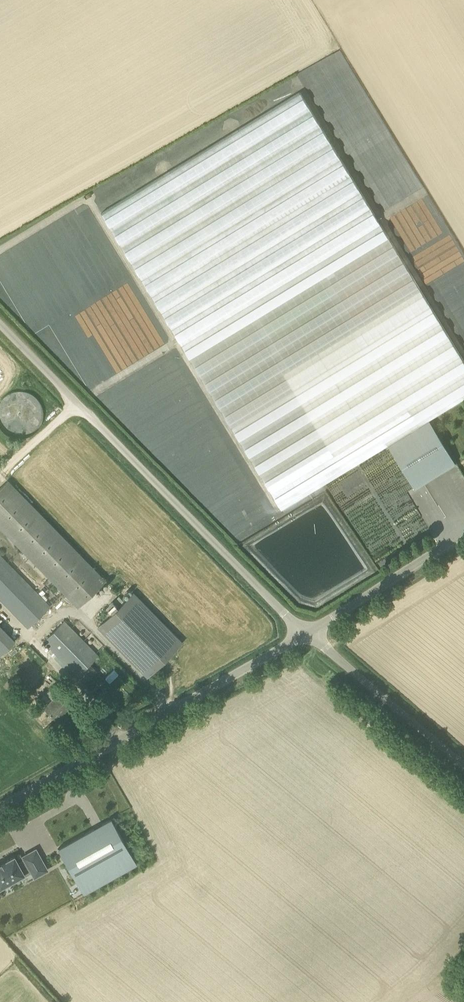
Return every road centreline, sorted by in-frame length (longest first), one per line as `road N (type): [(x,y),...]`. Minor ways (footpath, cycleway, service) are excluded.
road 1 (unclassified): [(307,634),(0,323)]
road 2 (unclassified): [(0,808),(307,634)]
road 3 (unclassified): [(463,764),(307,634)]
road 4 (unclassified): [(307,634),(463,534)]

